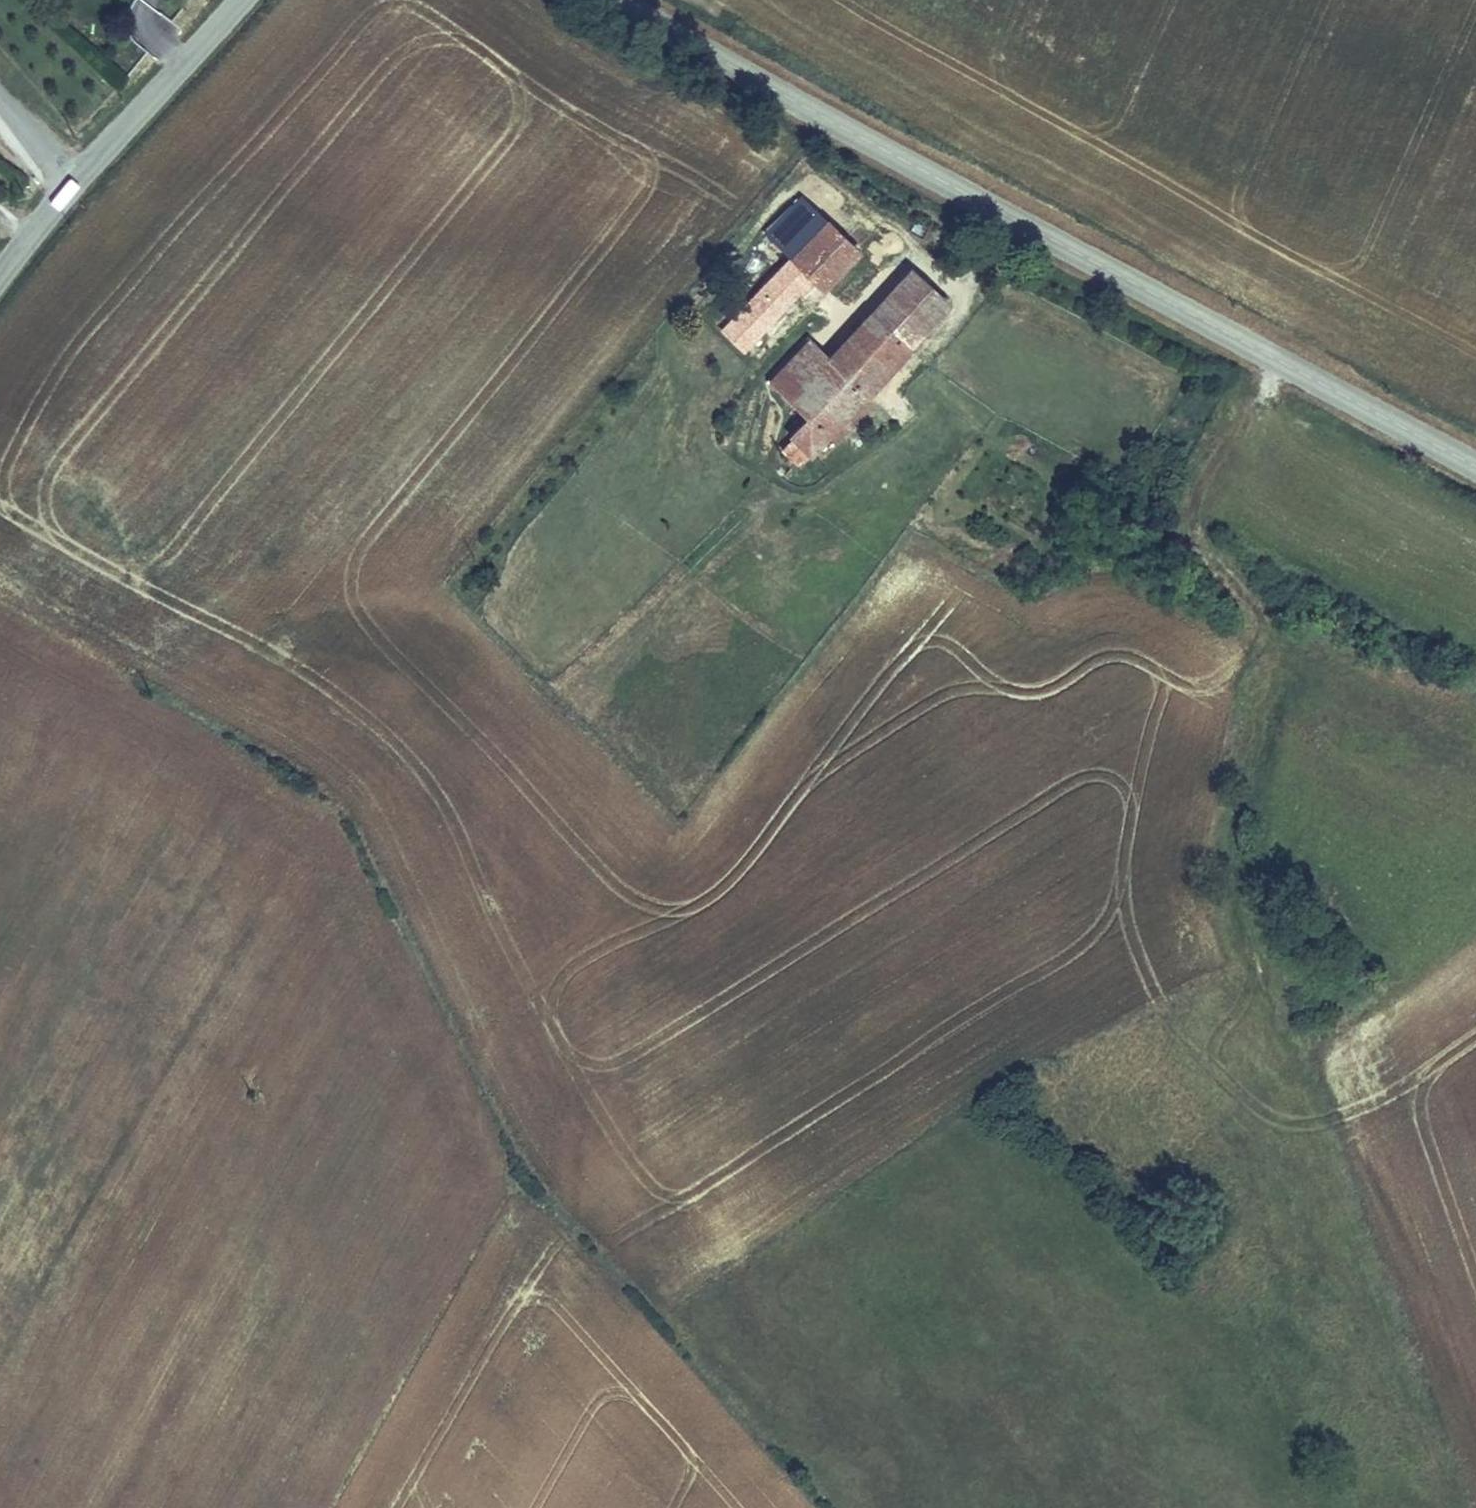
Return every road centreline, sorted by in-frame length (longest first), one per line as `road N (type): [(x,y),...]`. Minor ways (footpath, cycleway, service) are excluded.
road 1 (secondary): [(626,0),(1475,464)]
road 2 (tertiary): [(0,277),(239,0)]

